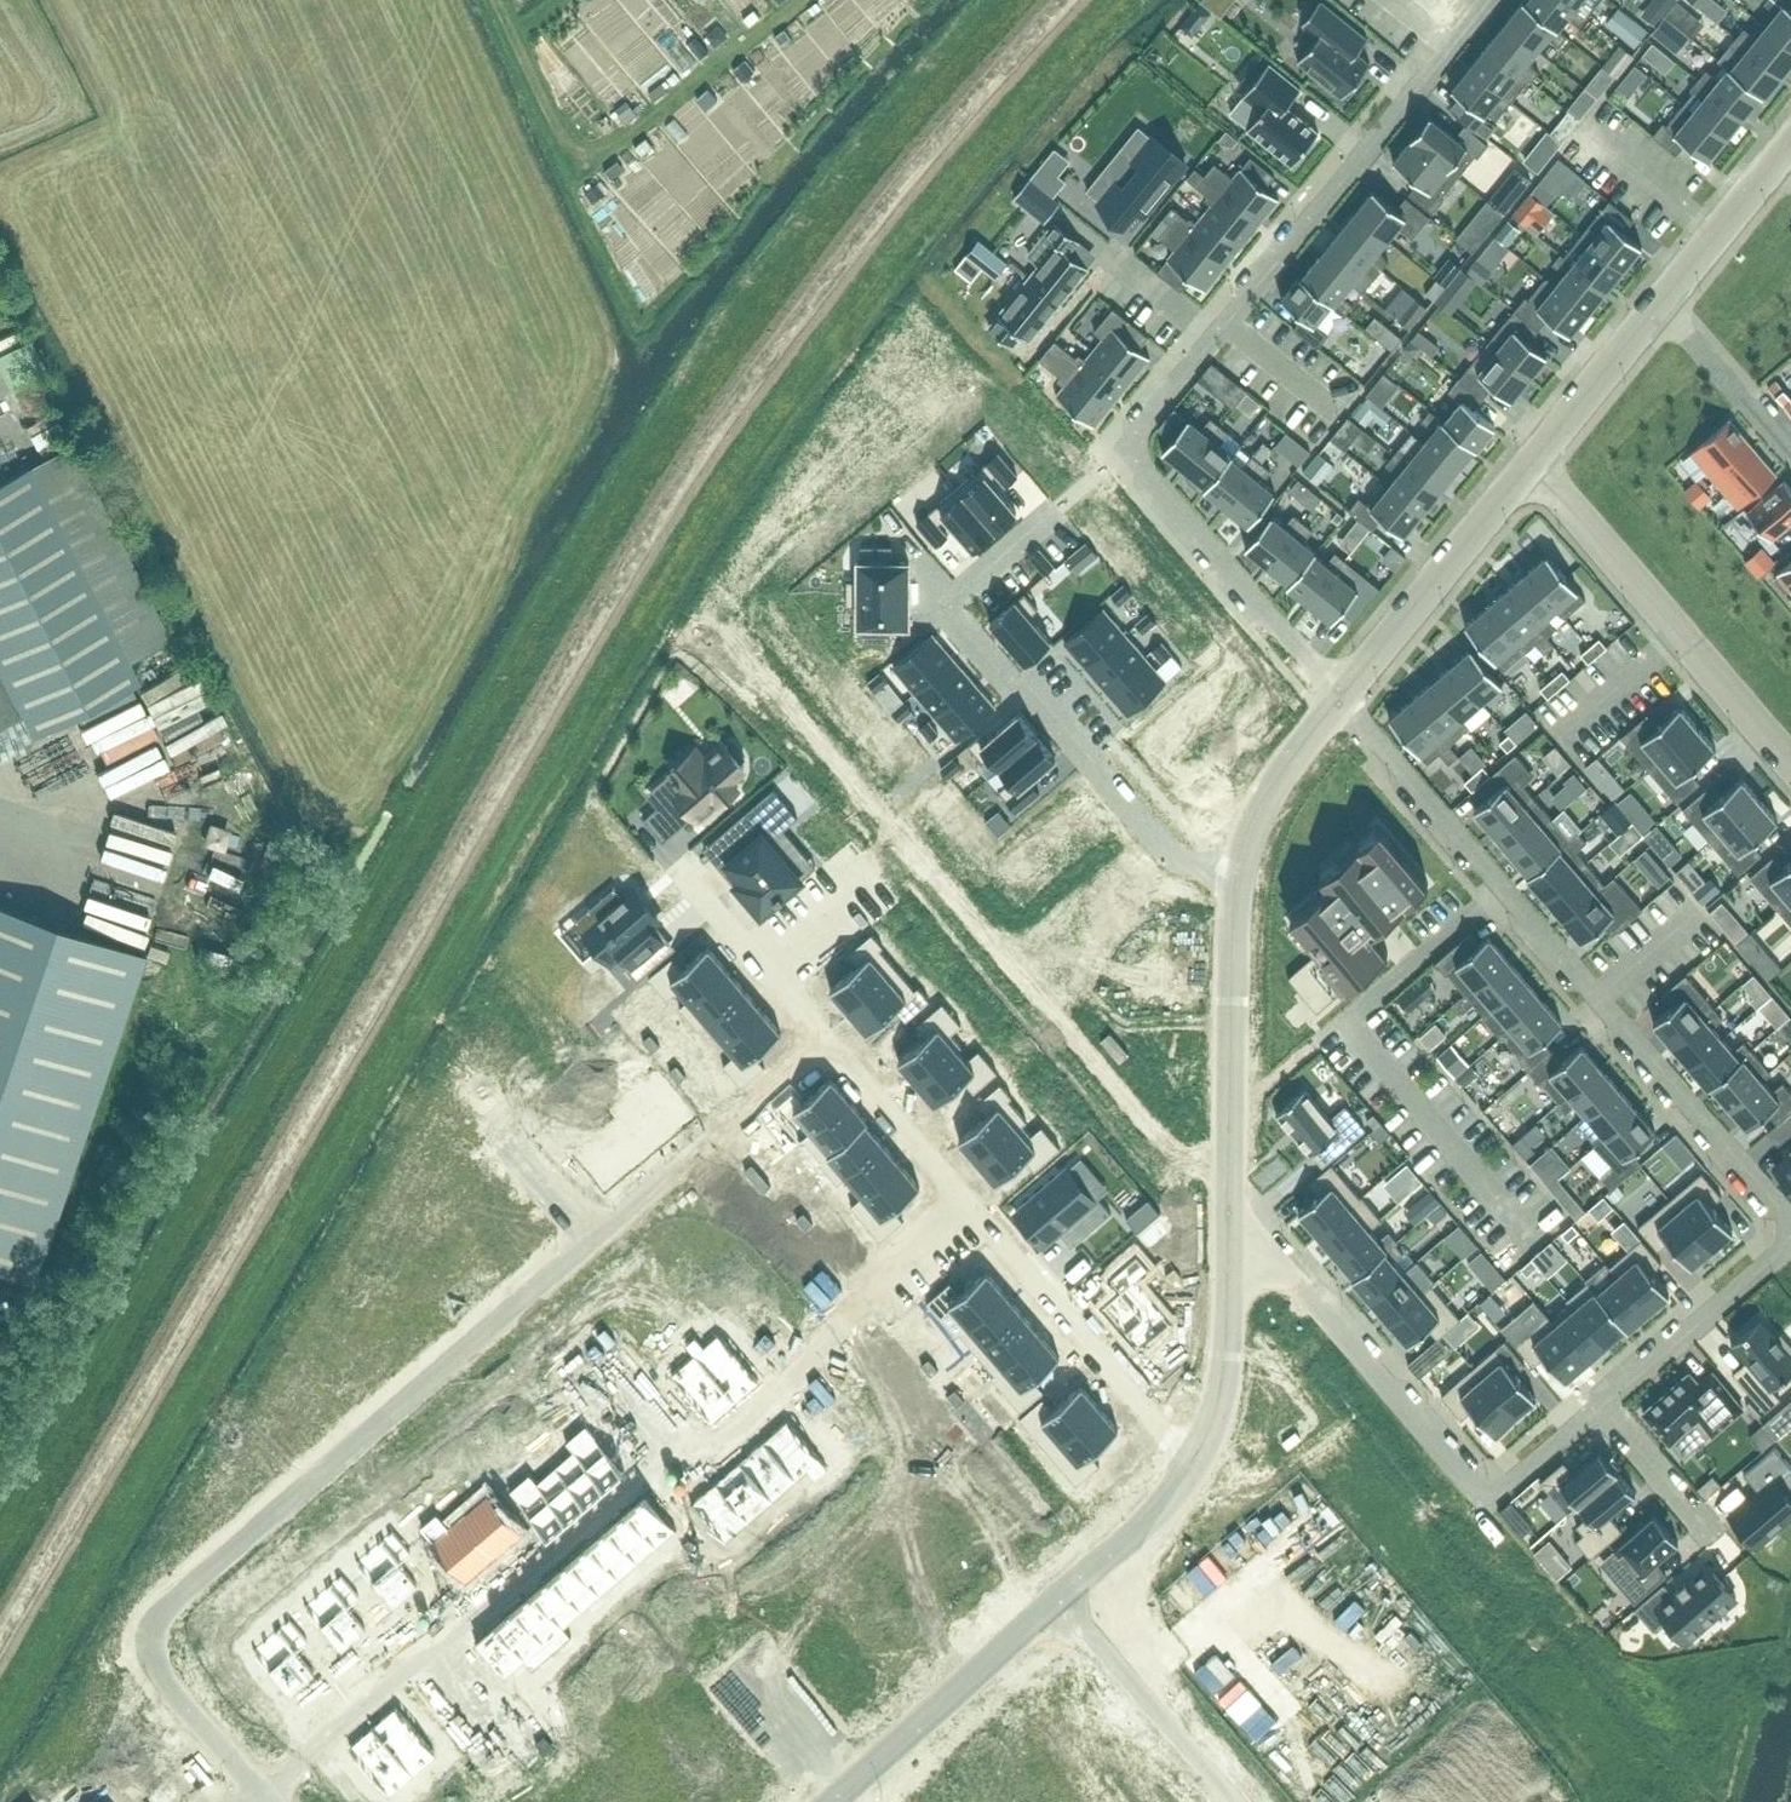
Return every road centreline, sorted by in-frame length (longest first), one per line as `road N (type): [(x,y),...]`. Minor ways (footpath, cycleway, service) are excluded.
road 1 (residential): [(263,1794),(120,1622),(828,1038)]
road 2 (residential): [(263,1794),(975,1207)]
road 3 (residential): [(1334,693),(1790,1238)]
road 4 (residential): [(1600,1400),(1485,1494),(1281,1265),(1227,1264)]
road 5 (residential): [(1010,552),(951,601),(1157,834),(1236,877)]
road 6 (residential): [(1334,693),(1230,581),(1119,441),(1199,339)]
road 7 (track): [(805,0),(602,156),(573,151),(565,139),(501,0)]
road 8 (residential): [(1199,339),(1483,0)]
road 9 (residential): [(1535,465),(1790,766)]
road 10 (residential): [(1236,877),(1227,1264)]
road 11 (residential): [(830,1801),(1029,1633),(1129,1612)]
road 12 (residential): [(975,1207),(1193,1459)]
road 13 (residential): [(1535,465),(1334,693)]
road 14 (residential): [(1790,1238),(1600,1400)]
road 15 (residential): [(677,863),(828,1038)]
road 16 (residential): [(828,1038),(975,1207)]
road 17 (residential): [(1129,1612),(1150,1695),(1233,1801)]
road 18 (residential): [(1334,693),(1263,795),(1236,877)]
road 19 (residential): [(1784,146),(1658,306)]
road 20 (residential): [(1658,306),(1535,465)]
road 21 (residential): [(1227,1264),(1225,1354),(1193,1459)]
road 22 (residential): [(1658,306),(1790,448)]
road 23 (residential): [(1193,1459),(1133,1561),(1129,1612)]
road 24 (residential): [(1600,1400),(1707,1527)]

